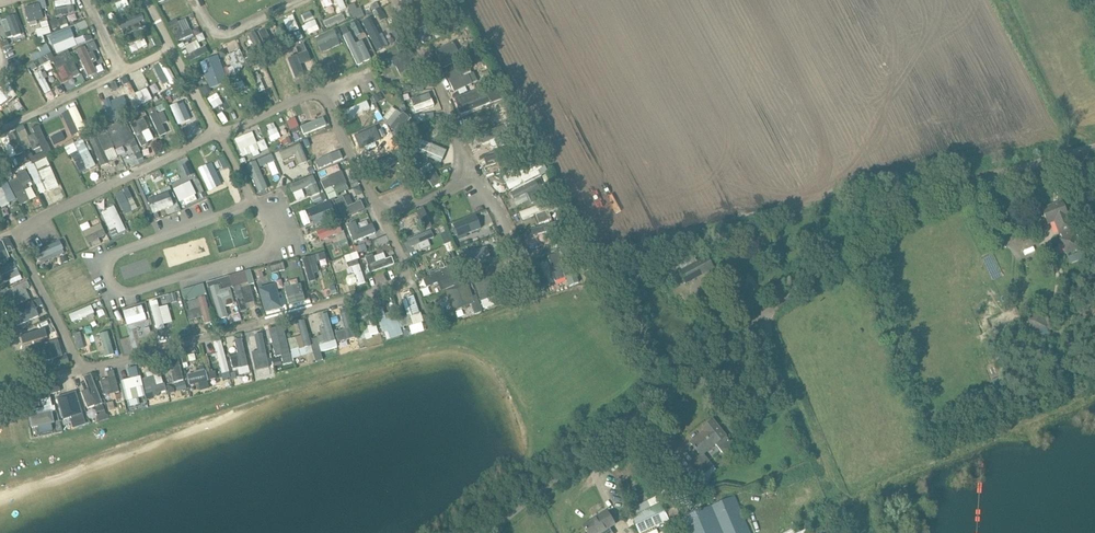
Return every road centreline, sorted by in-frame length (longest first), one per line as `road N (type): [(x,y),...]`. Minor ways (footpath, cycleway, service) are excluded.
road 1 (unclassified): [(488,532),(895,212),(972,180),(1094,147)]

